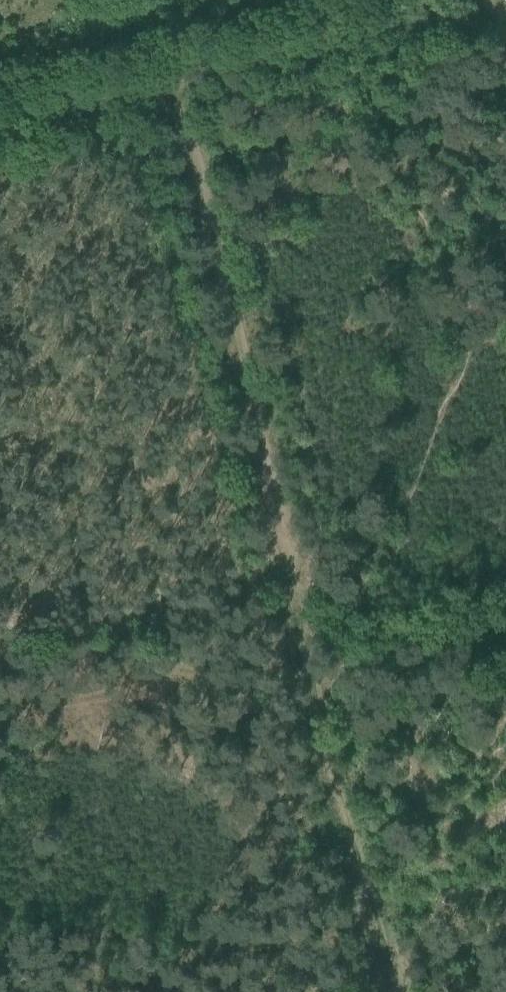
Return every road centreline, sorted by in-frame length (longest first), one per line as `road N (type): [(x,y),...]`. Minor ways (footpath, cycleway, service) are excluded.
road 1 (track): [(286,588),(391,991)]

